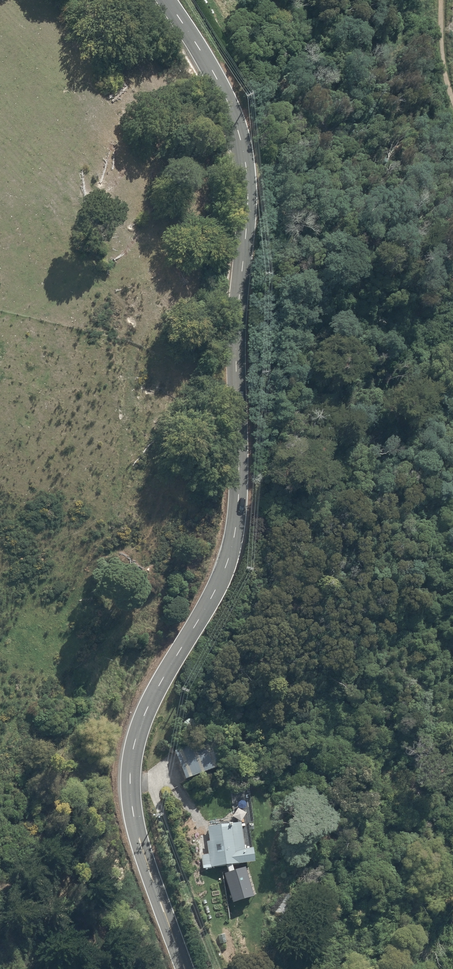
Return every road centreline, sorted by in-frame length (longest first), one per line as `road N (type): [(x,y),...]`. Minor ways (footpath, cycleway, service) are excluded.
road 1 (secondary): [(185,968),(139,838),(131,772),(145,714),(232,545),(248,191),(226,96),(167,0)]

